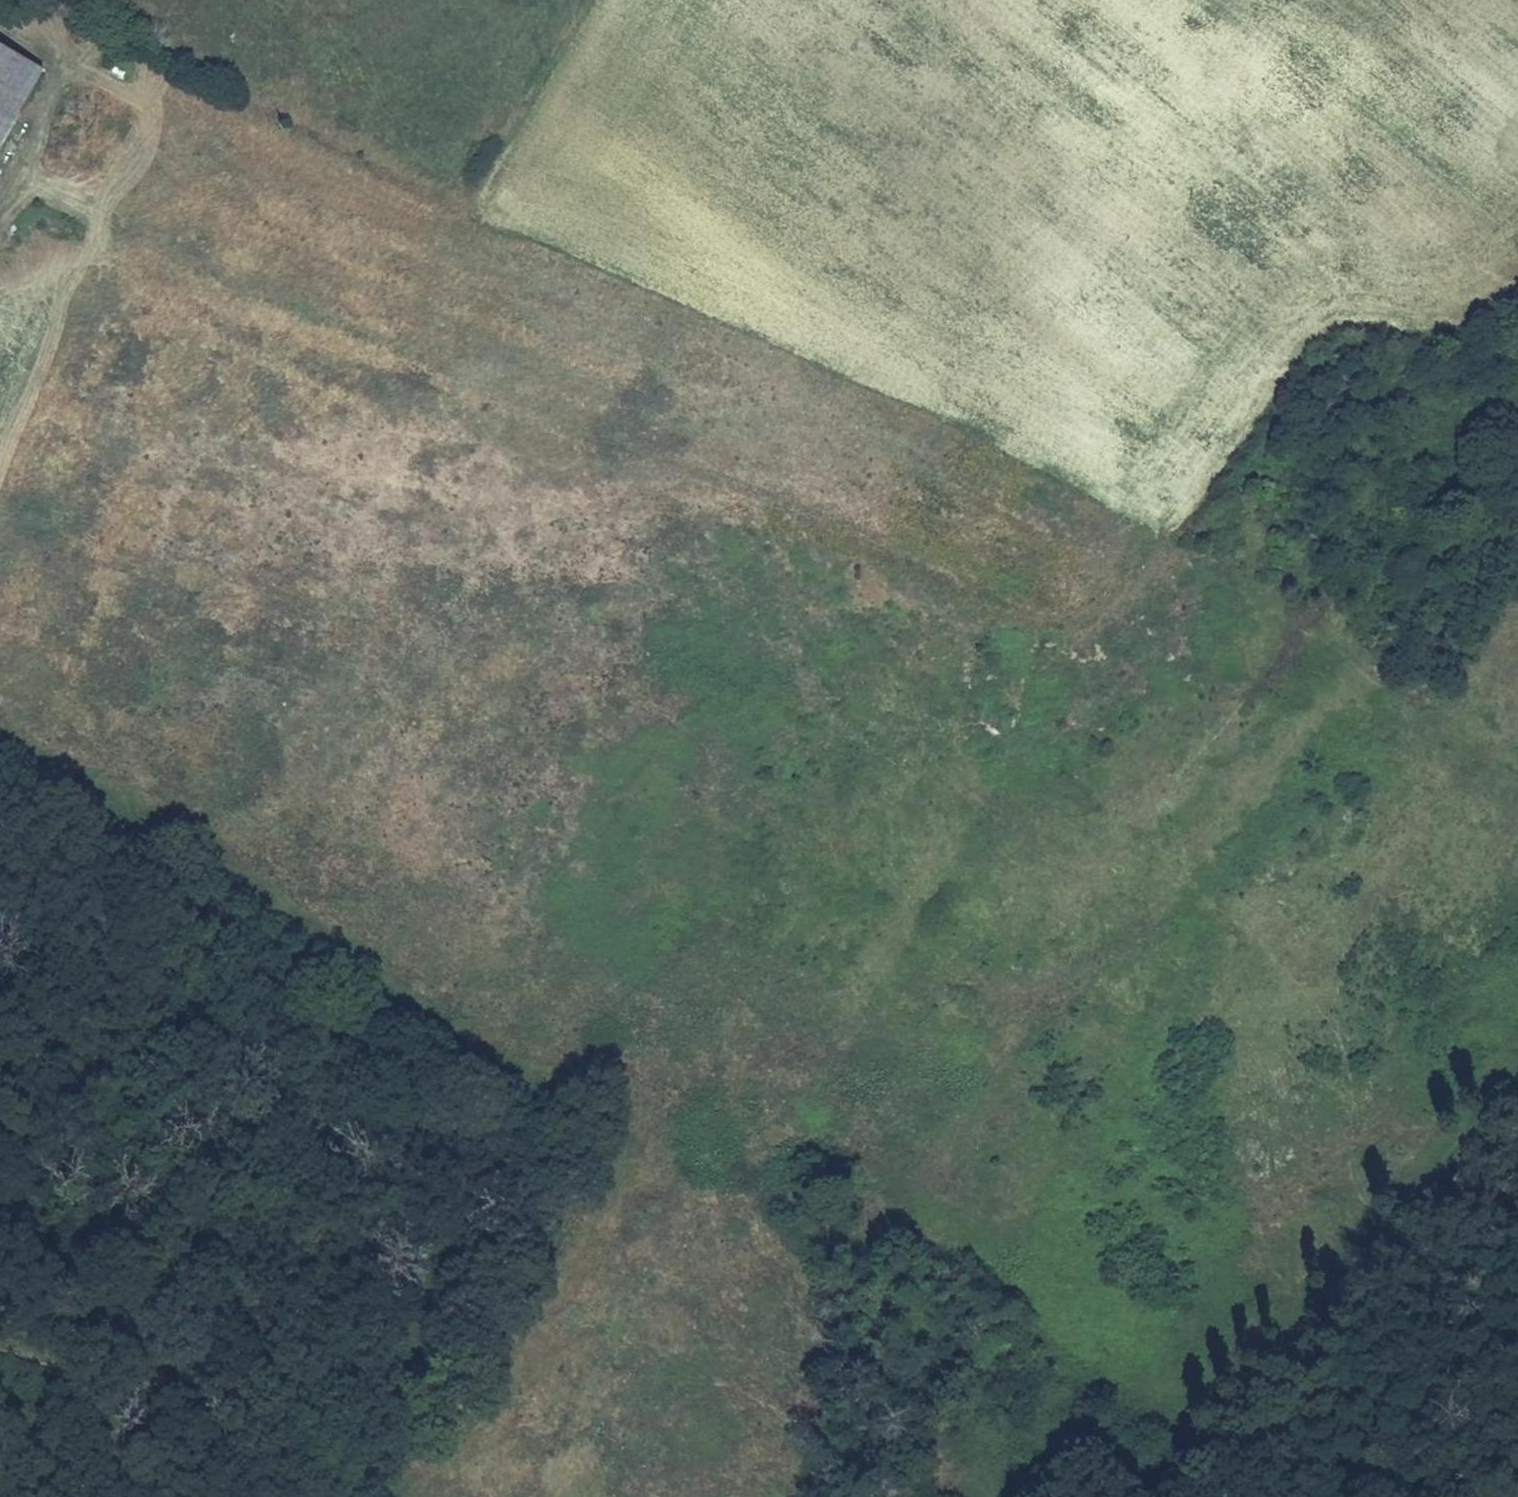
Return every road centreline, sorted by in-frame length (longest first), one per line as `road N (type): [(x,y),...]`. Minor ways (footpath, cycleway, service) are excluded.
road 1 (track): [(1185,1496),(1199,1443),(1517,1119)]

